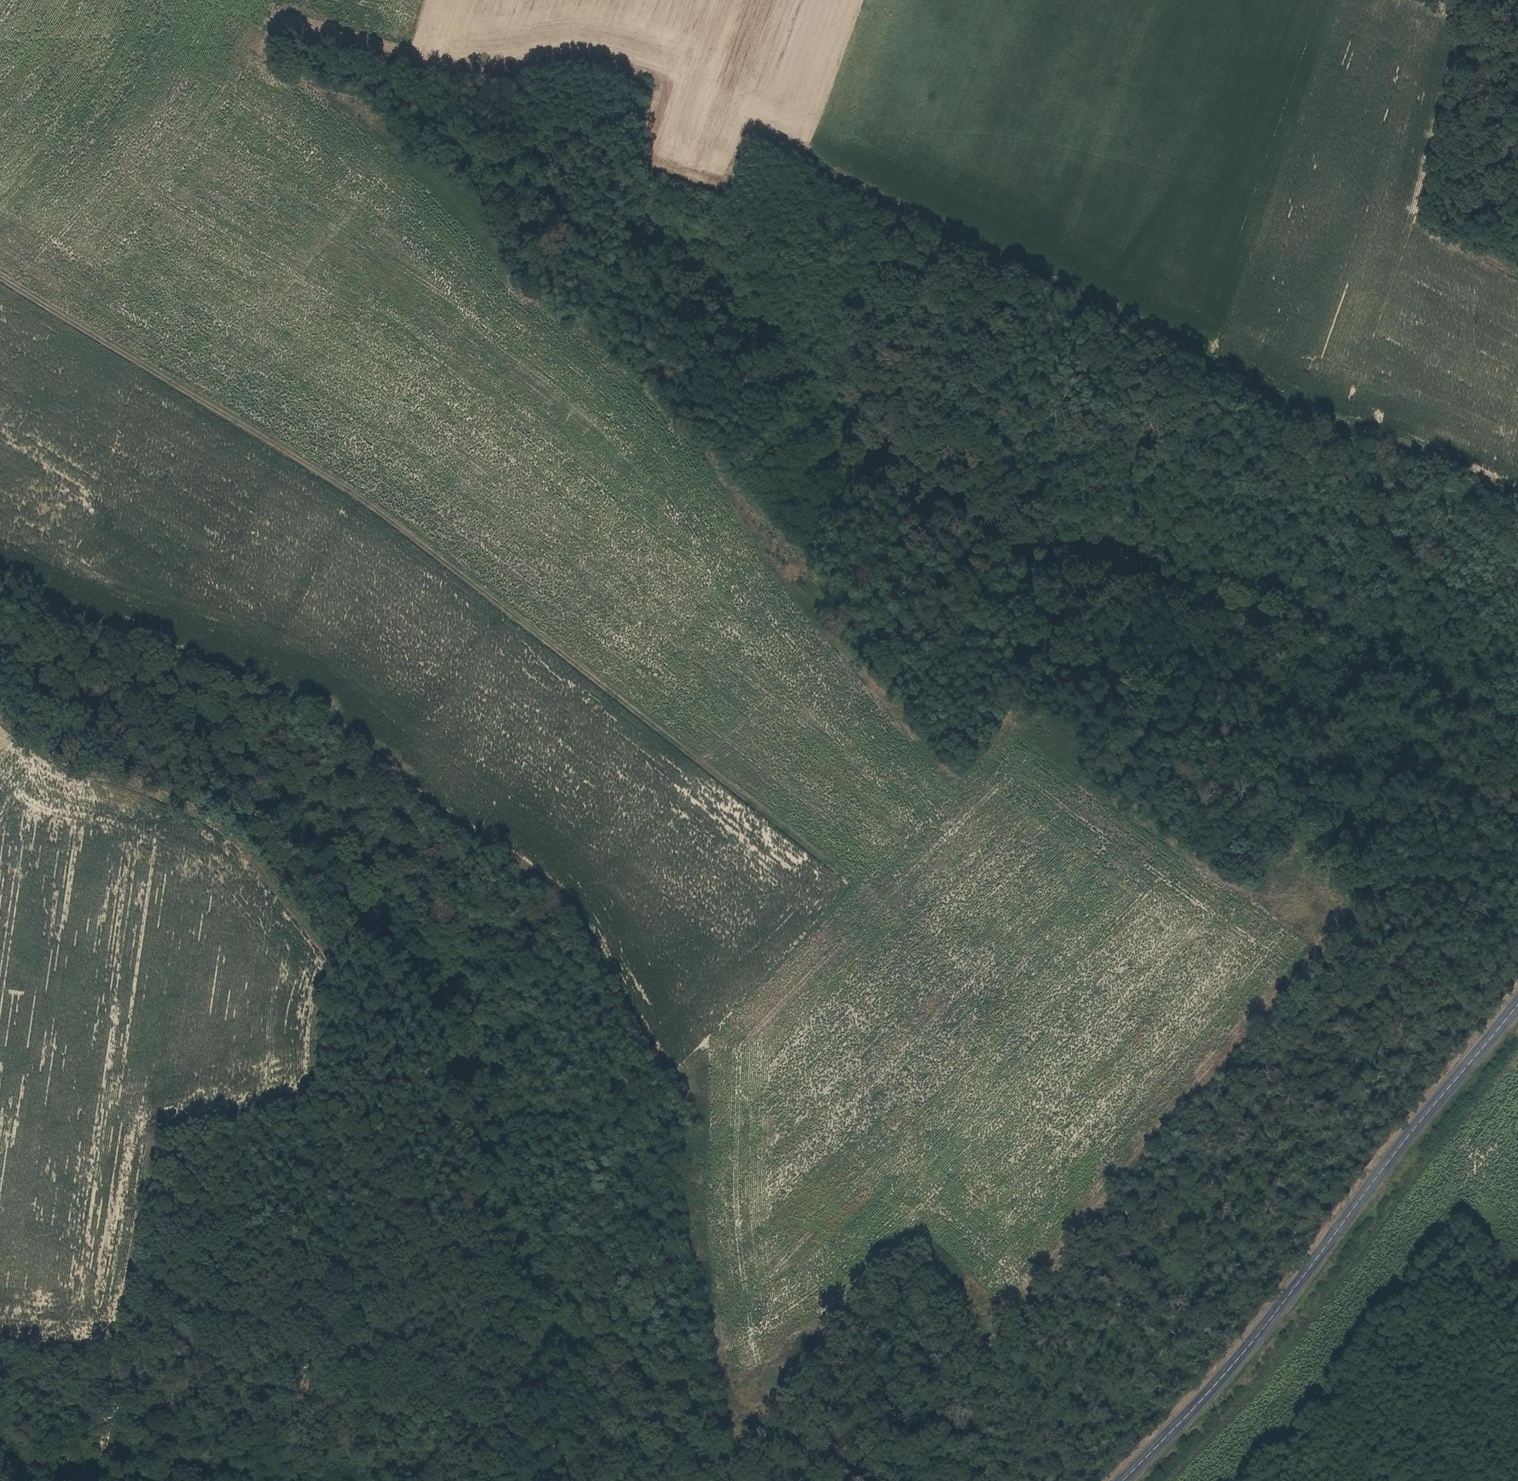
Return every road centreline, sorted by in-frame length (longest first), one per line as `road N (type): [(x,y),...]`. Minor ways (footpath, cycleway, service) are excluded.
road 1 (track): [(0,282),(372,507),(845,878)]
road 2 (secondary): [(1517,1003),(1234,1365),(1119,1480)]

